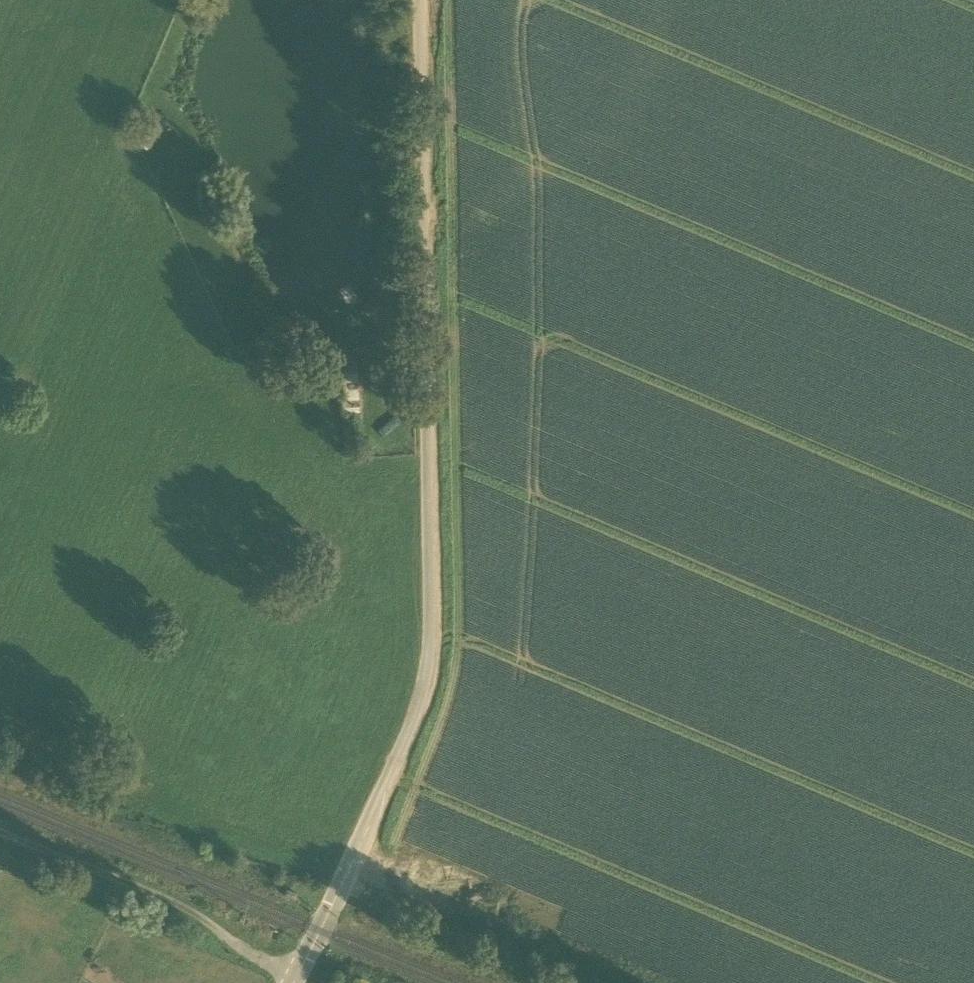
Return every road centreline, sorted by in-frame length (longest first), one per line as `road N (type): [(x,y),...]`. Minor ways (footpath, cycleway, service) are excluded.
road 1 (unclassified): [(283,982),(428,674),(417,0)]
road 2 (track): [(0,832),(147,891),(290,970)]
road 3 (track): [(566,982),(328,885)]

